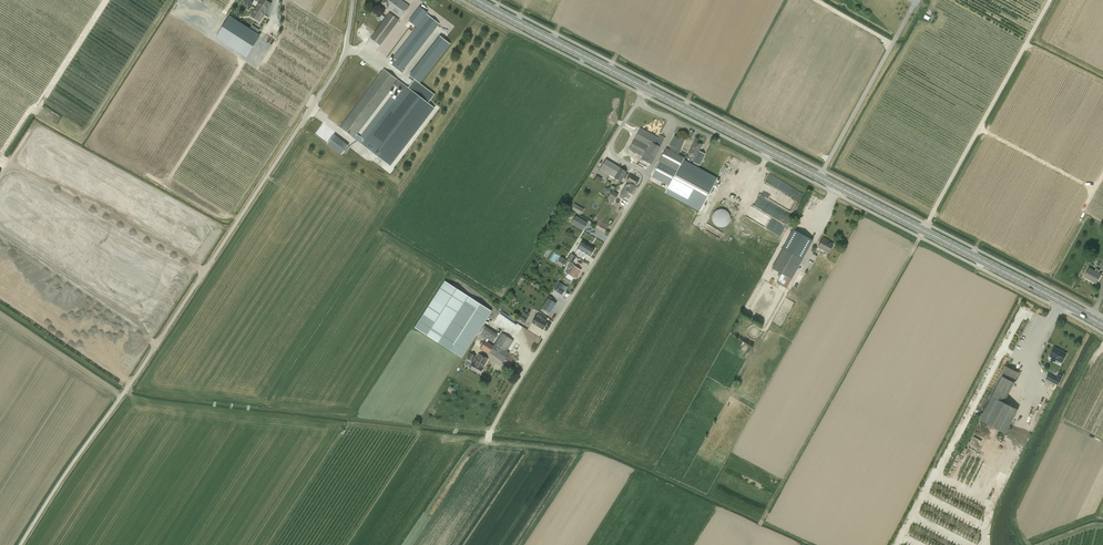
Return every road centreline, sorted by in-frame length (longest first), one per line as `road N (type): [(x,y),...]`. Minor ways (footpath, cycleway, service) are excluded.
road 1 (unclassified): [(17,544),(313,107),(342,59),(353,0)]
road 2 (primary): [(1102,327),(646,88)]
road 3 (residential): [(494,426),(644,181),(611,147),(638,101)]
road 4 (primary): [(646,88),(481,0)]

